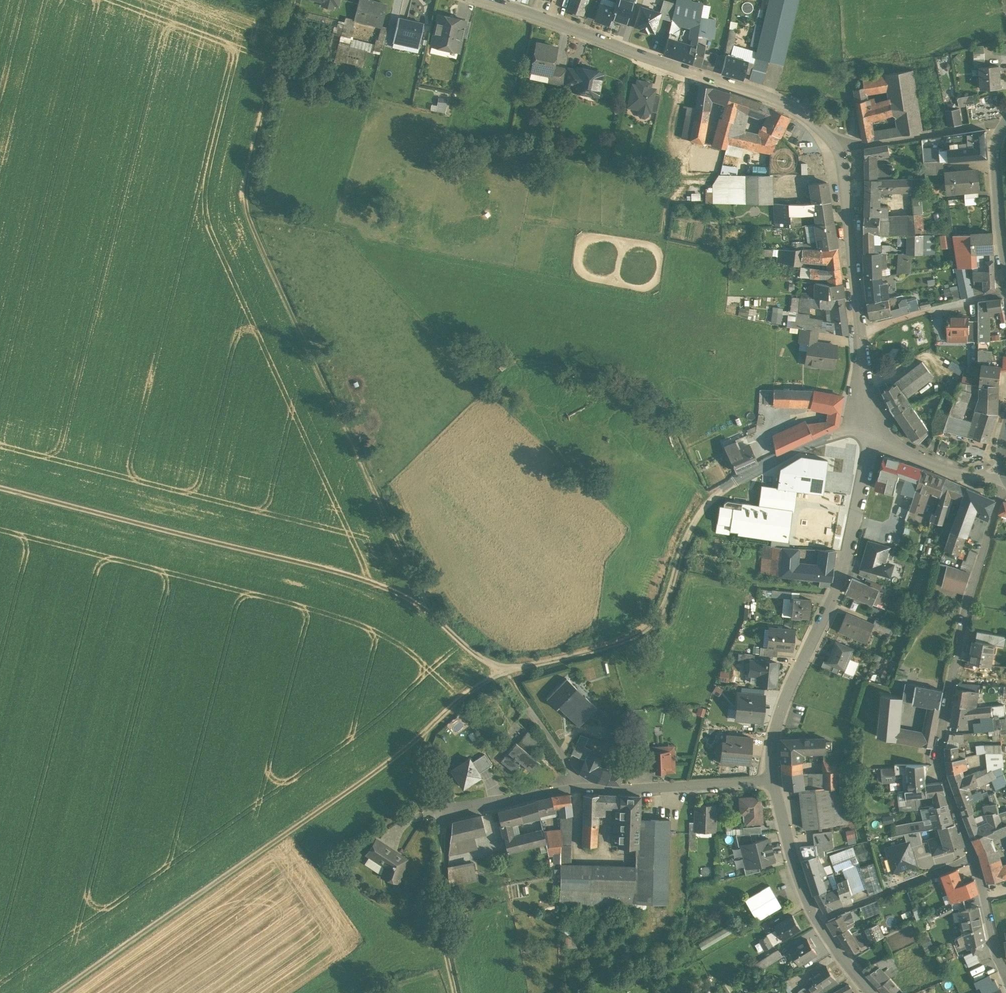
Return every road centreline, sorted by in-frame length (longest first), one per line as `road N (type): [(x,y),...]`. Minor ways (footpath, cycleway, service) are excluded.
road 1 (track): [(504,675),(424,607),(245,208),(293,0)]
road 2 (residential): [(1005,974),(939,744),(966,606),(1005,491)]
road 3 (track): [(421,735),(58,992)]
road 4 (residential): [(480,0),(774,100),(837,150)]
road 5 (residential): [(870,437),(836,592),(773,738),(774,782)]
road 6 (residential): [(774,782),(568,788),(437,818)]
road 7 (track): [(0,489),(293,563)]
road 8 (residential): [(837,150),(870,437)]
road 9 (track): [(704,508),(687,533),(660,619),(644,633),(504,675)]
road 10 (residential): [(774,782),(801,884),(872,992)]
road 11 (residential): [(870,437),(835,435),(783,456),(704,508)]
road 12 (unclassified): [(1000,126),(837,150)]
road 13 (track): [(504,675),(421,735),(432,787)]
road 14 (tertiary): [(1005,270),(1000,126)]
road 15 (residential): [(1005,476),(984,480),(870,437)]
road 16 (track): [(424,607),(366,579),(293,563)]
road 17 (residential): [(437,818),(445,951)]

